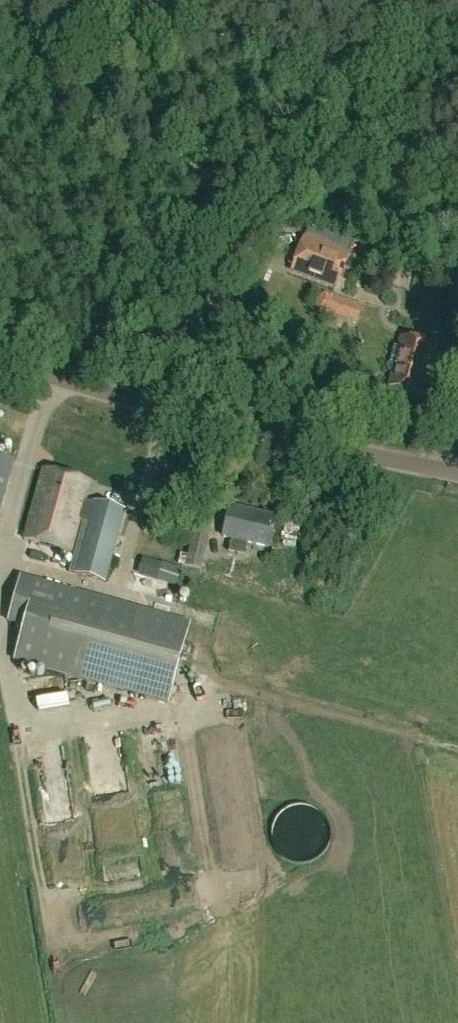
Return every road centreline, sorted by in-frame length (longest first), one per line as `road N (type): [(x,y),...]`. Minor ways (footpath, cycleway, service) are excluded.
road 1 (tertiary): [(0,354),(189,412),(446,471)]

